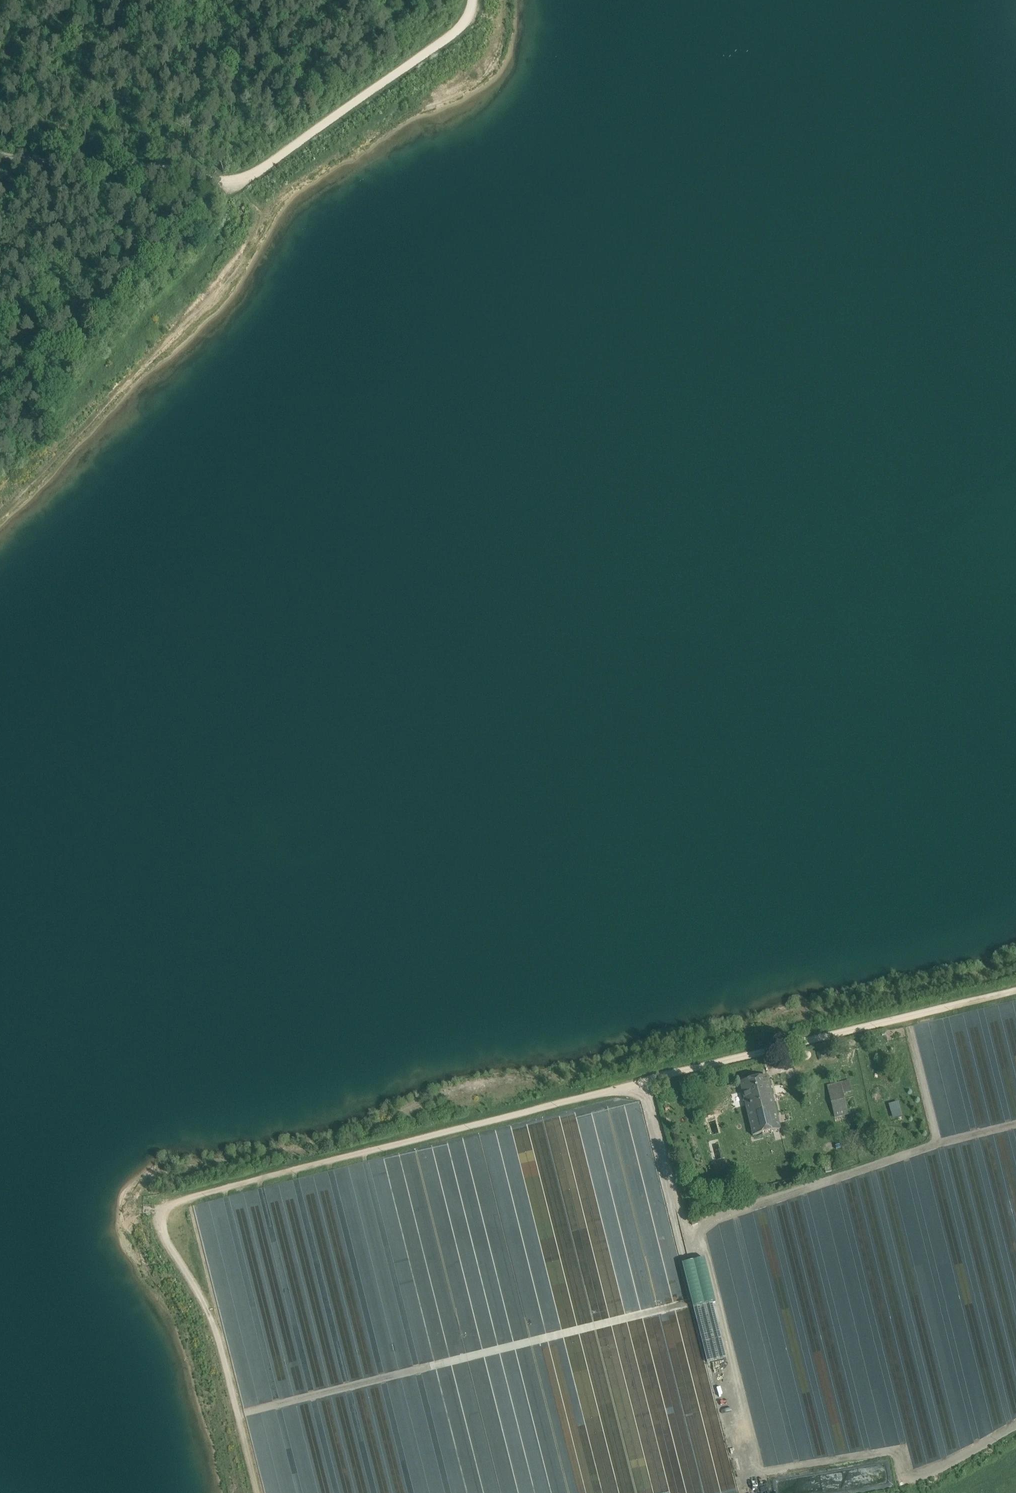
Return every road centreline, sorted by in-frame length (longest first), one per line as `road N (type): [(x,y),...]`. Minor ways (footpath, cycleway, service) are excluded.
road 1 (track): [(259,1492),(214,1318),(161,1223),(175,1201),(1015,991)]
road 2 (track): [(0,149),(234,186),(441,43),(462,25),(471,0)]

